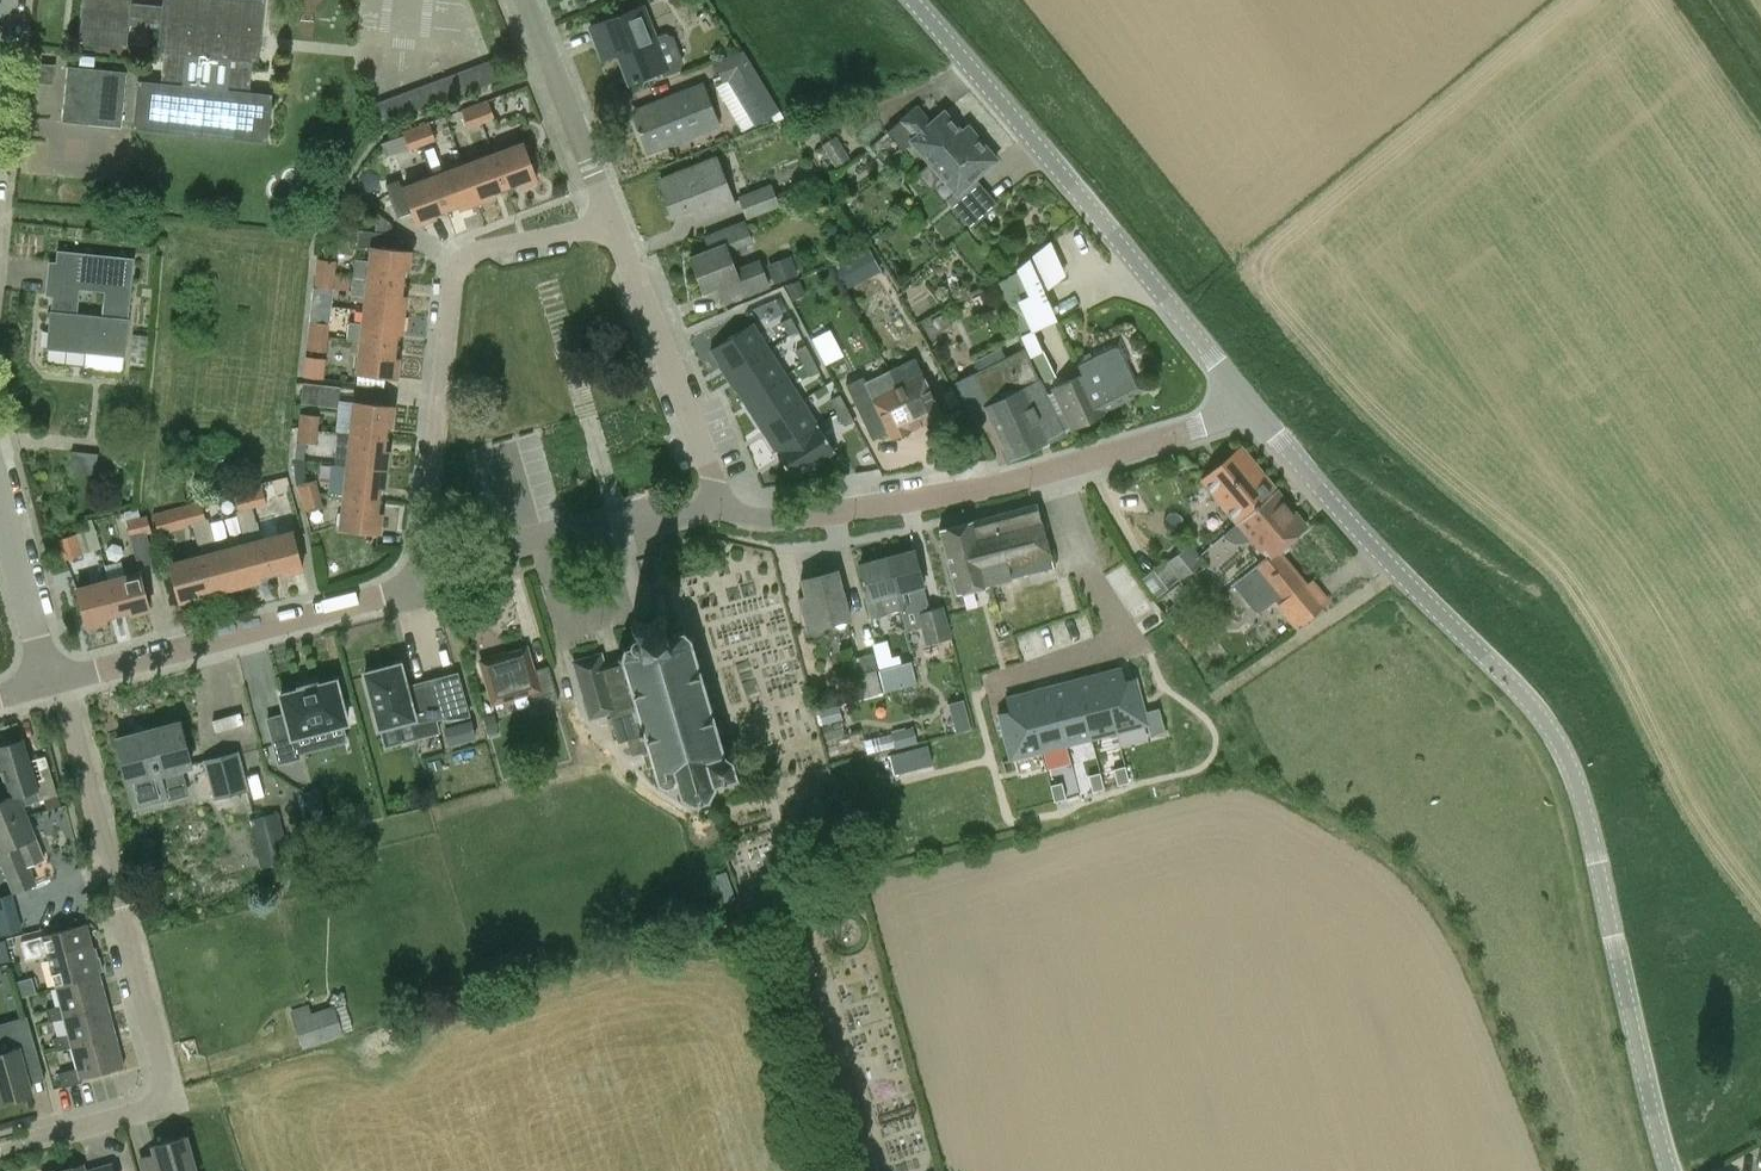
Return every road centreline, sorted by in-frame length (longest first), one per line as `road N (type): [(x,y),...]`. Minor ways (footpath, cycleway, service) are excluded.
road 1 (unclassified): [(1669,1170),(1574,772),(1551,728),(1517,689),(1399,574)]
road 2 (residential): [(0,1145),(171,1098),(50,682)]
road 3 (residential): [(1251,411),(914,0)]
road 4 (residential): [(414,586),(454,278),(467,251),(612,221)]
road 5 (residential): [(50,682),(414,586)]
road 6 (residential): [(714,509),(758,523),(815,520),(1049,472)]
road 7 (residential): [(1049,472),(1084,573),(1130,642),(987,686)]
road 8 (residential): [(414,586),(714,509)]
road 9 (residential): [(714,509),(709,471),(612,221)]
road 10 (residential): [(612,221),(528,0)]
road 11 (residential): [(1399,574),(1251,411)]
road 12 (residential): [(1049,472),(1251,411)]
road 13 (residential): [(50,682),(0,501)]

